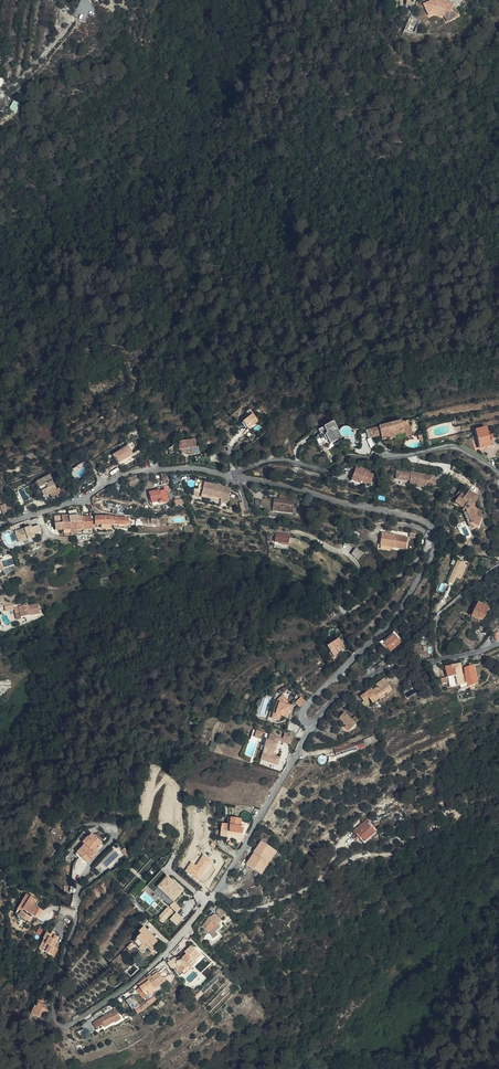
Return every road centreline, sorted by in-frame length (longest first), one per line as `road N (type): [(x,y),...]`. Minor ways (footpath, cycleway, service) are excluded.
road 1 (unclassified): [(310,725),(239,856),(183,933),(122,991),(62,1025),(54,1009),(78,896)]
road 2 (unclassified): [(235,476),(409,516),(438,533),(401,609),(305,706),(310,725)]
road 3 (unclassified): [(498,473),(447,448),(350,459),(325,471),(272,461),(235,476)]
road 4 (unclassified): [(0,527),(143,470),(235,476)]
road 5 (unclassified): [(310,725),(379,672),(498,644)]

